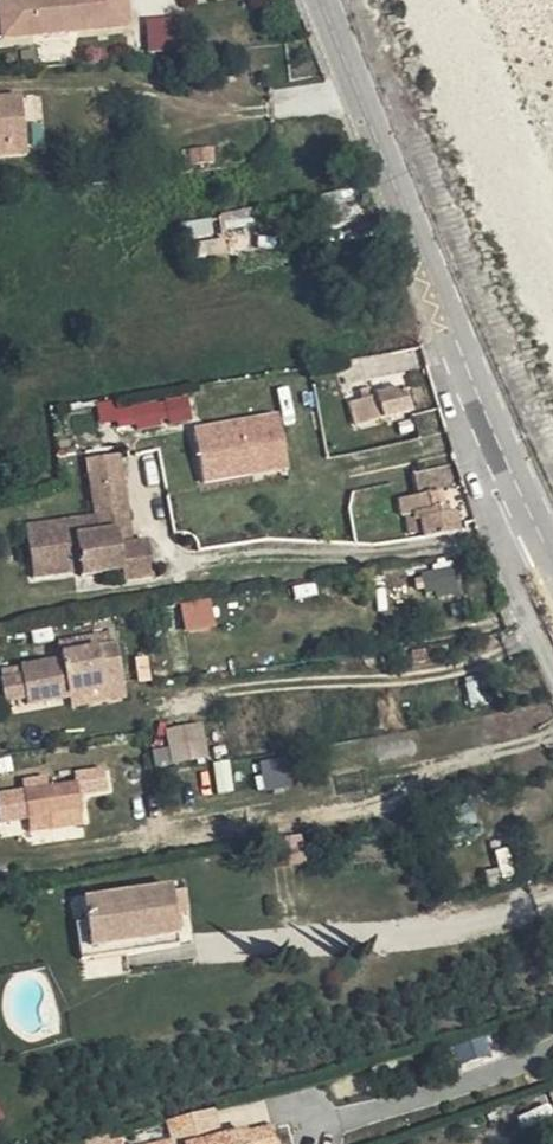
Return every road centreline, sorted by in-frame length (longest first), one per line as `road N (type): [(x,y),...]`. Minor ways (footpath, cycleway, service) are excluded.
road 1 (tertiary): [(552,549),(322,0)]

